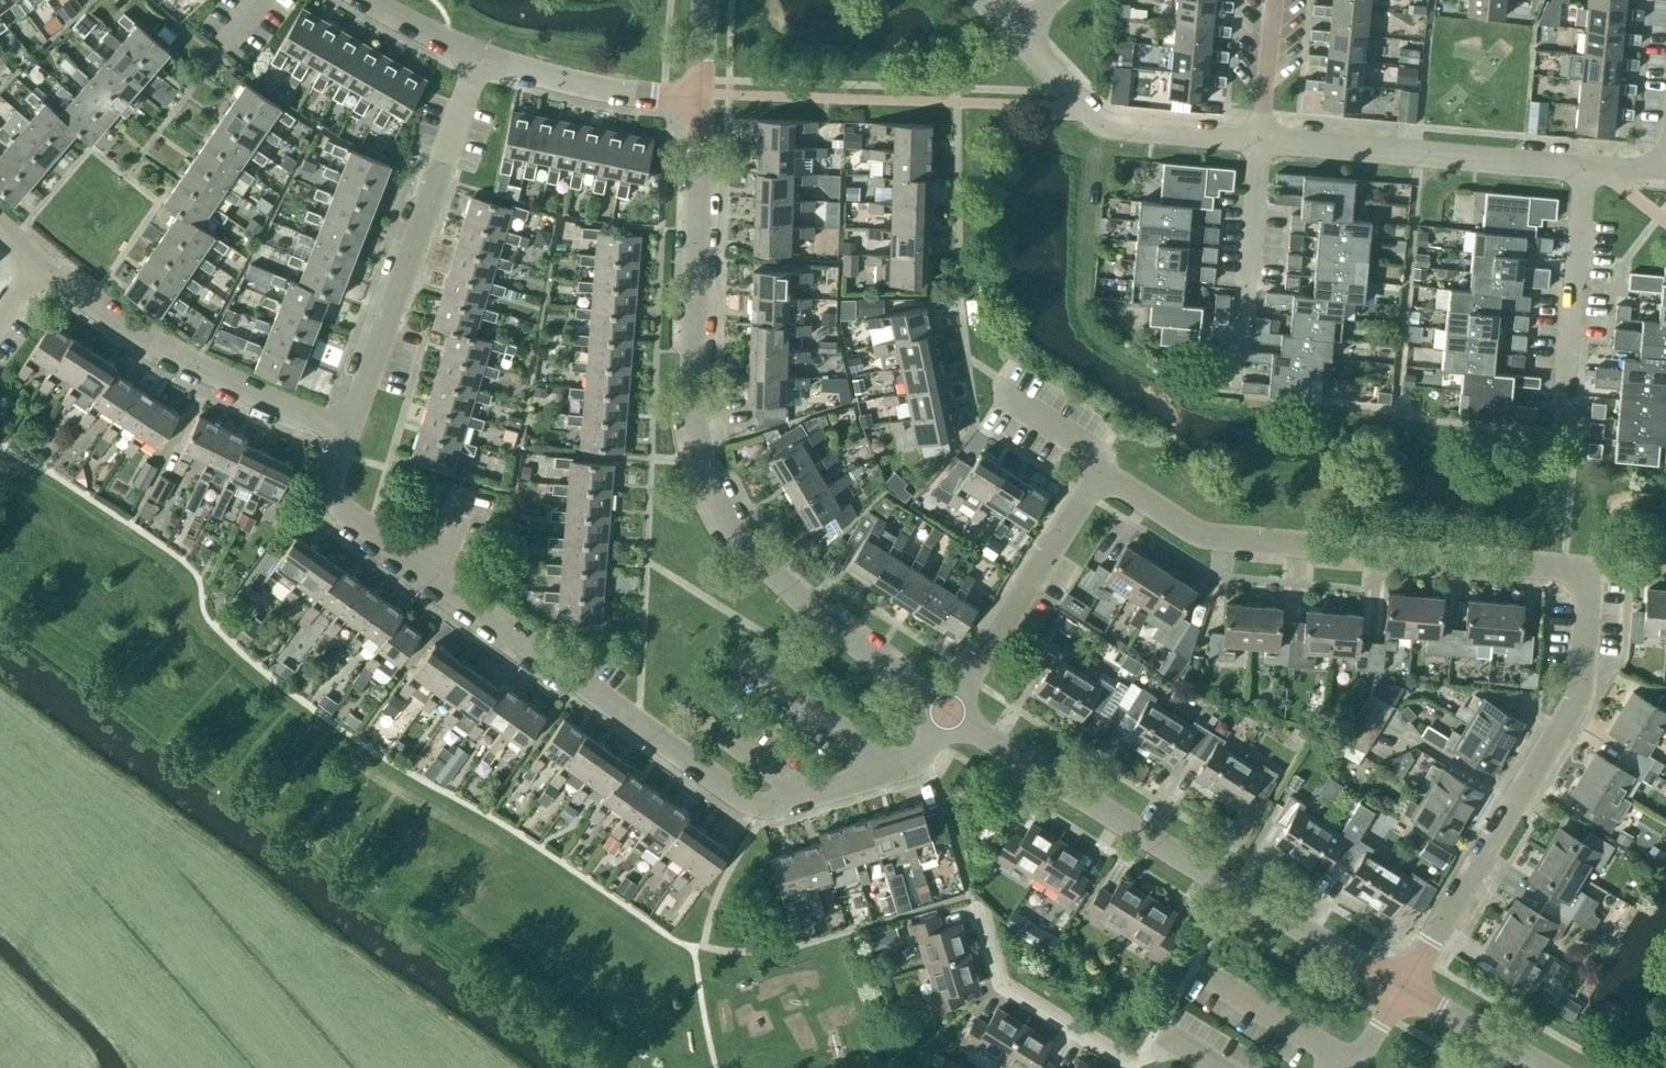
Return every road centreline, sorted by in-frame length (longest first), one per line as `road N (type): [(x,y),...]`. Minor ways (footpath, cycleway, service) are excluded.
road 1 (residential): [(1399,990),(1580,694),(1592,571),(1199,536),(1097,477)]
road 2 (residential): [(947,715),(913,763),(768,805),(737,795),(344,516),(331,471),(345,429)]
road 3 (tertiary): [(947,715),(802,607),(756,563),(719,509),(695,418),(696,94)]
road 4 (tertiary): [(1399,990),(947,715)]
road 5 (residential): [(345,429),(483,55)]
road 6 (residential): [(345,429),(143,343),(40,267)]
road 7 (unclassified): [(1587,170),(1263,141)]
road 8 (unclassified): [(1263,141),(1108,129),(1017,38)]
road 9 (residential): [(1097,477),(947,715)]
road 10 (unclassified): [(1567,427),(1587,170)]
road 11 (unclassified): [(1228,383),(1233,338),(1247,311),(1263,141)]
road 12 (unclassified): [(696,94),(557,76),(483,55)]
road 13 (tertiary): [(1539,1067),(1399,990)]
road 14 (unclassified): [(1263,141),(1274,0)]
road 15 (unclassified): [(483,55),(368,0)]
road 16 (residential): [(1097,477),(1092,449),(1011,400)]

